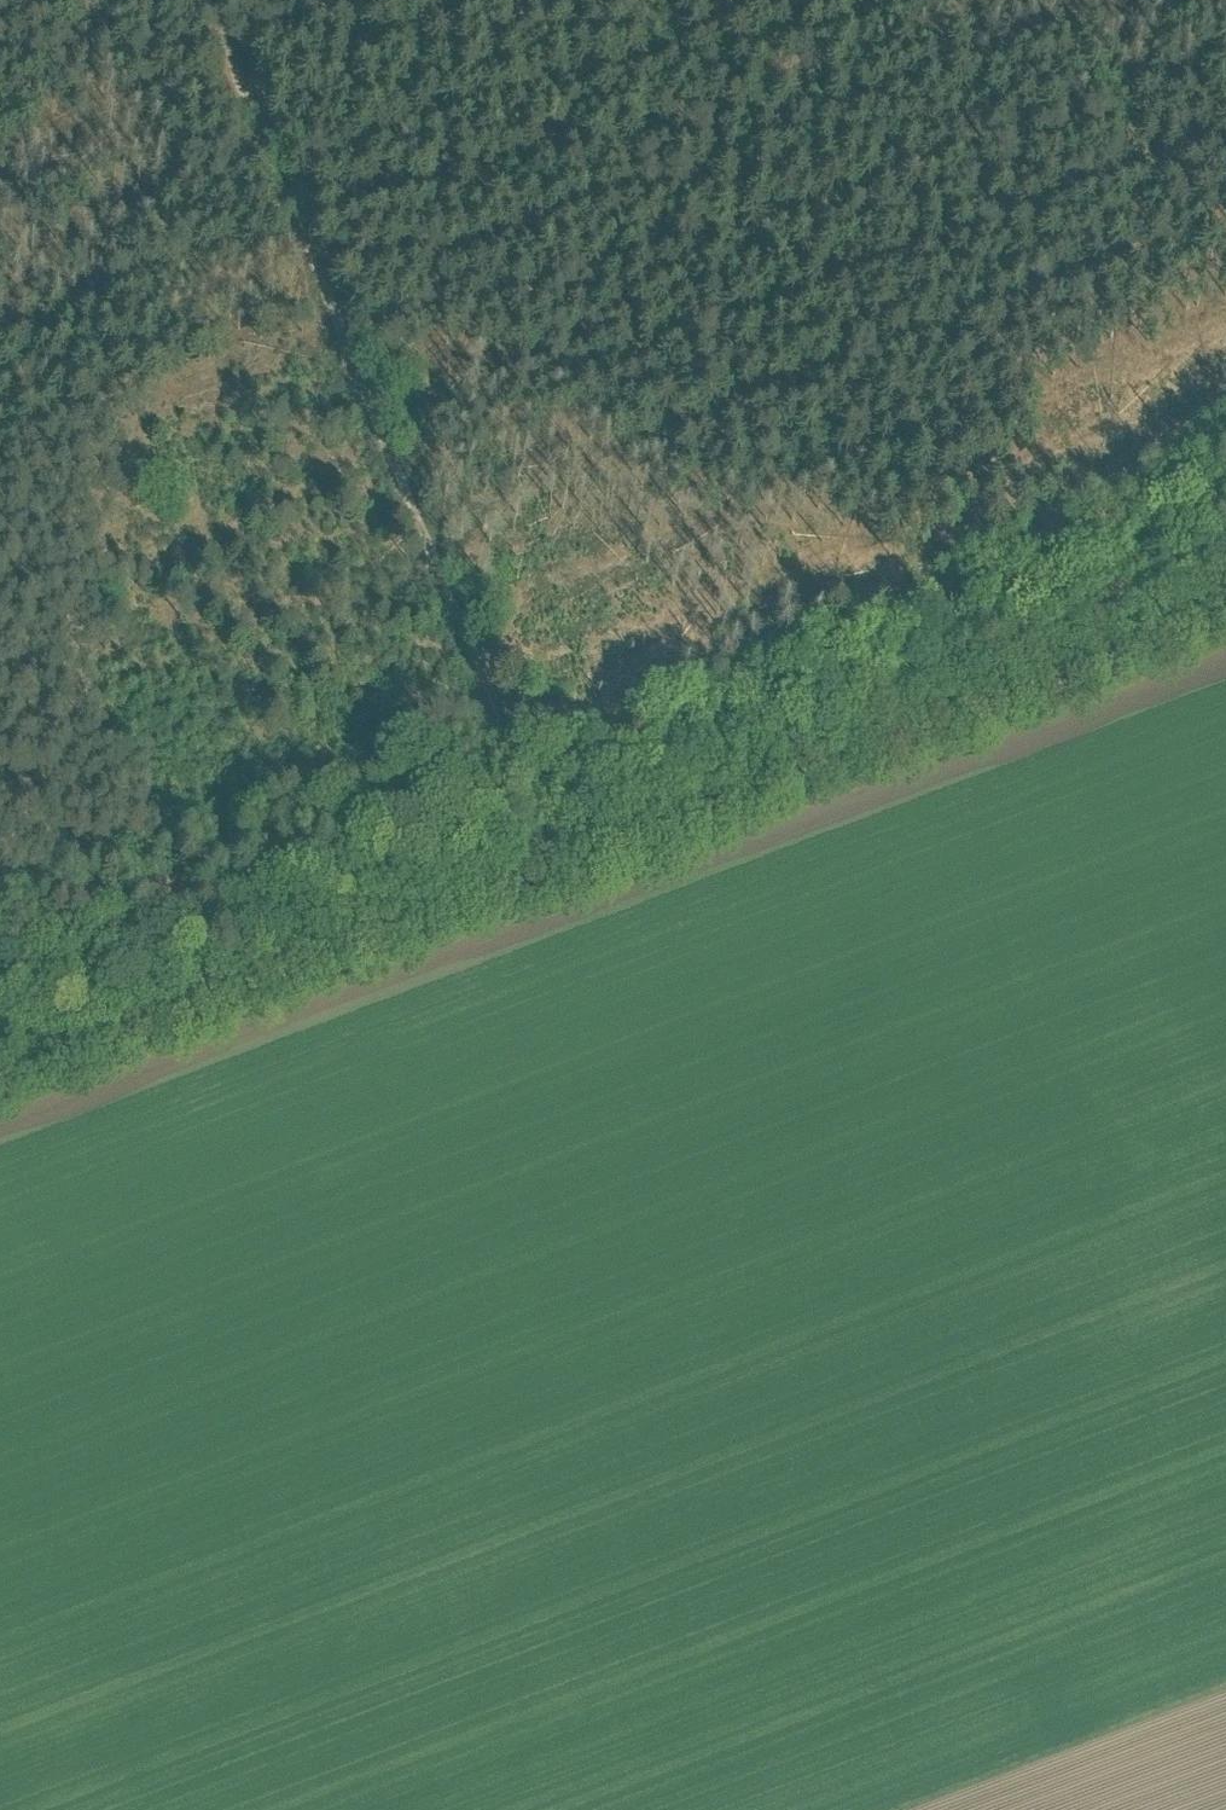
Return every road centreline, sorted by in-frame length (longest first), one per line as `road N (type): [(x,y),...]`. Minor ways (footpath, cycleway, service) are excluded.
road 1 (track): [(200,0),(560,872)]

